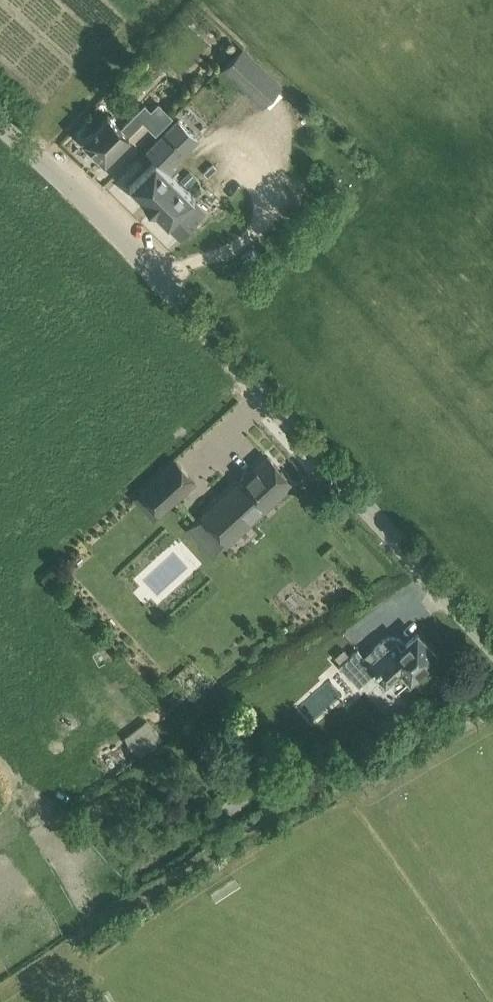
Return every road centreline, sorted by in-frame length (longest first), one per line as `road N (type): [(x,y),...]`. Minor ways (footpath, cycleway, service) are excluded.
road 1 (unclassified): [(492,648),(133,259),(0,134)]

